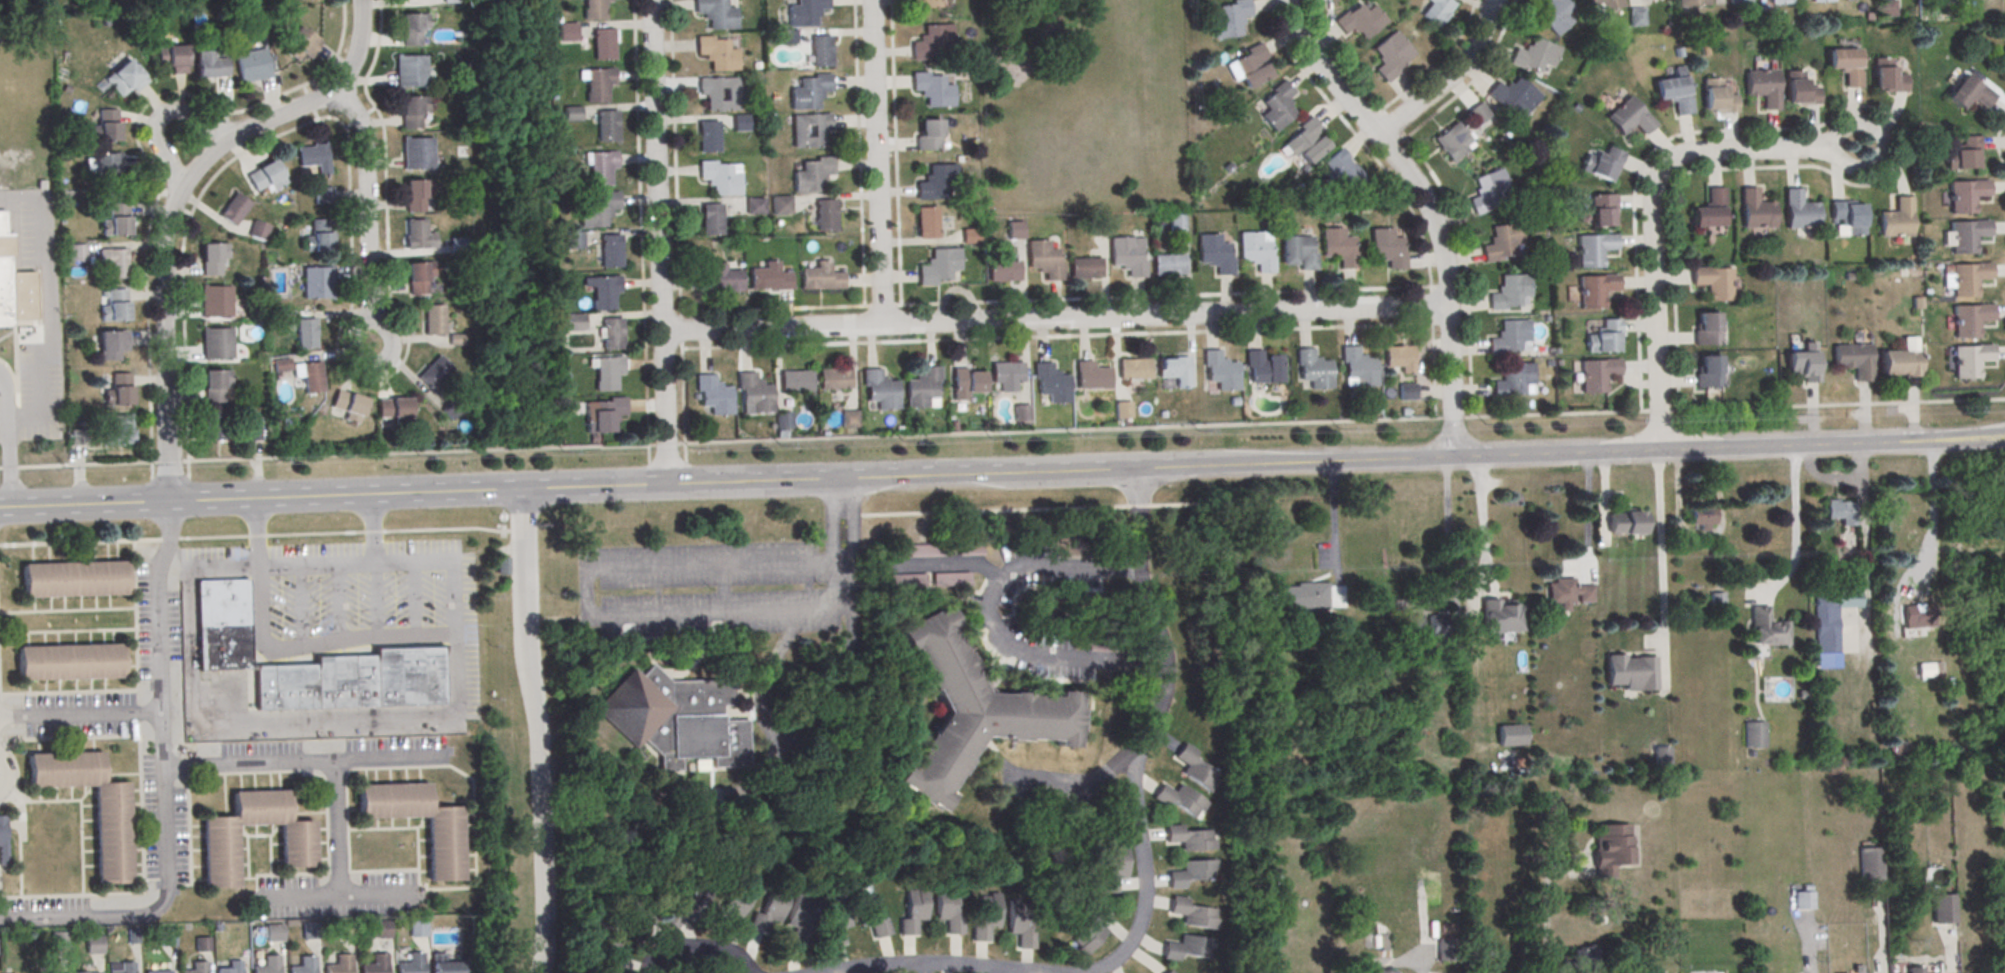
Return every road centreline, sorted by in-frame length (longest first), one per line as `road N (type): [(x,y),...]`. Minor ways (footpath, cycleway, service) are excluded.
road 1 (tertiary): [(1178,465),(2004,437)]
road 2 (residential): [(1448,306),(661,332)]
road 3 (tertiary): [(169,501),(782,482)]
road 4 (residential): [(169,501),(170,543),(160,570),(163,906),(132,919),(0,923)]
road 5 (residential): [(1135,468),(1136,542),(1164,661),(1160,704),(1134,769),(1144,910),(1119,956),(1084,972)]
road 6 (residential): [(1455,461),(1440,236),(1411,179),(1302,44),(1286,0)]
road 7 (residential): [(169,501),(161,259),(174,204),(223,142),(342,91)]
road 8 (residential): [(1659,451),(1660,175),(1692,153),(1863,147)]
road 9 (residential): [(667,484),(650,0)]
road 10 (residential): [(540,972),(538,743),(525,651),(519,489)]
road 11 (tertiary): [(782,482),(1178,465)]
road 12 (residential): [(1164,661),(1034,652),(999,632),(992,606),(992,583),(1003,571),(1140,563)]
road 13 (residential): [(871,0),(881,325)]
road 14 (residential): [(448,758),(162,767)]
road 15 (residential): [(342,91),(363,134),(374,342)]
road 16 (residential): [(1039,972),(907,964),(821,972)]
road 17 (residential): [(1495,0),(1464,63),(1377,136)]
road 18 (residential): [(255,905),(425,899)]
road 19 (tertiary): [(0,507),(169,501)]
road 20 (residential): [(160,713),(0,717)]
road 21 (residential): [(187,180),(155,135),(159,117),(177,106),(232,138)]
road 22 (residential): [(335,761),(339,903)]

